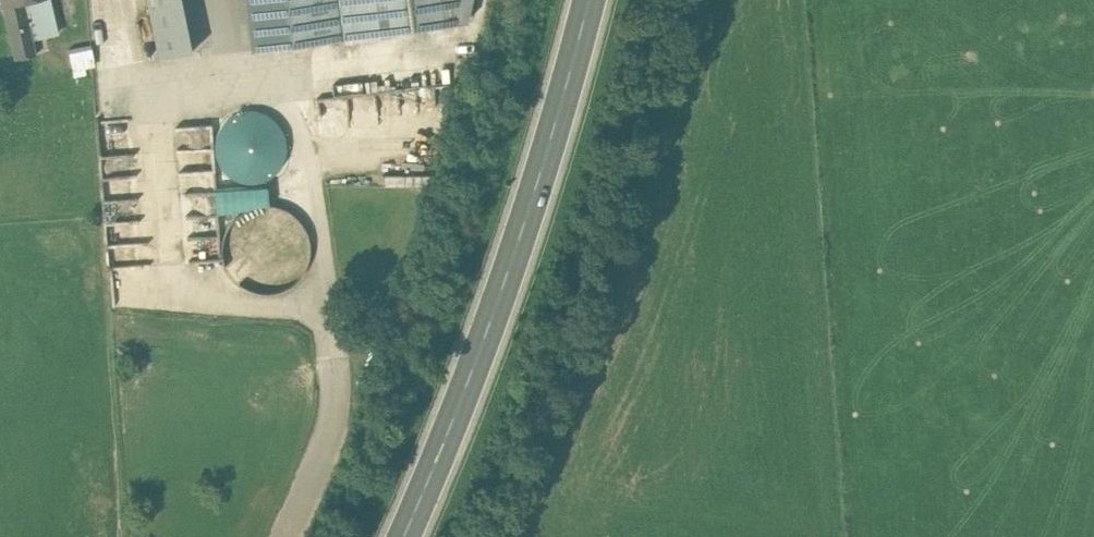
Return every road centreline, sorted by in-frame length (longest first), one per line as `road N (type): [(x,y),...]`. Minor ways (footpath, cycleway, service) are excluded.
road 1 (primary): [(588,0),(499,290),(400,536)]

